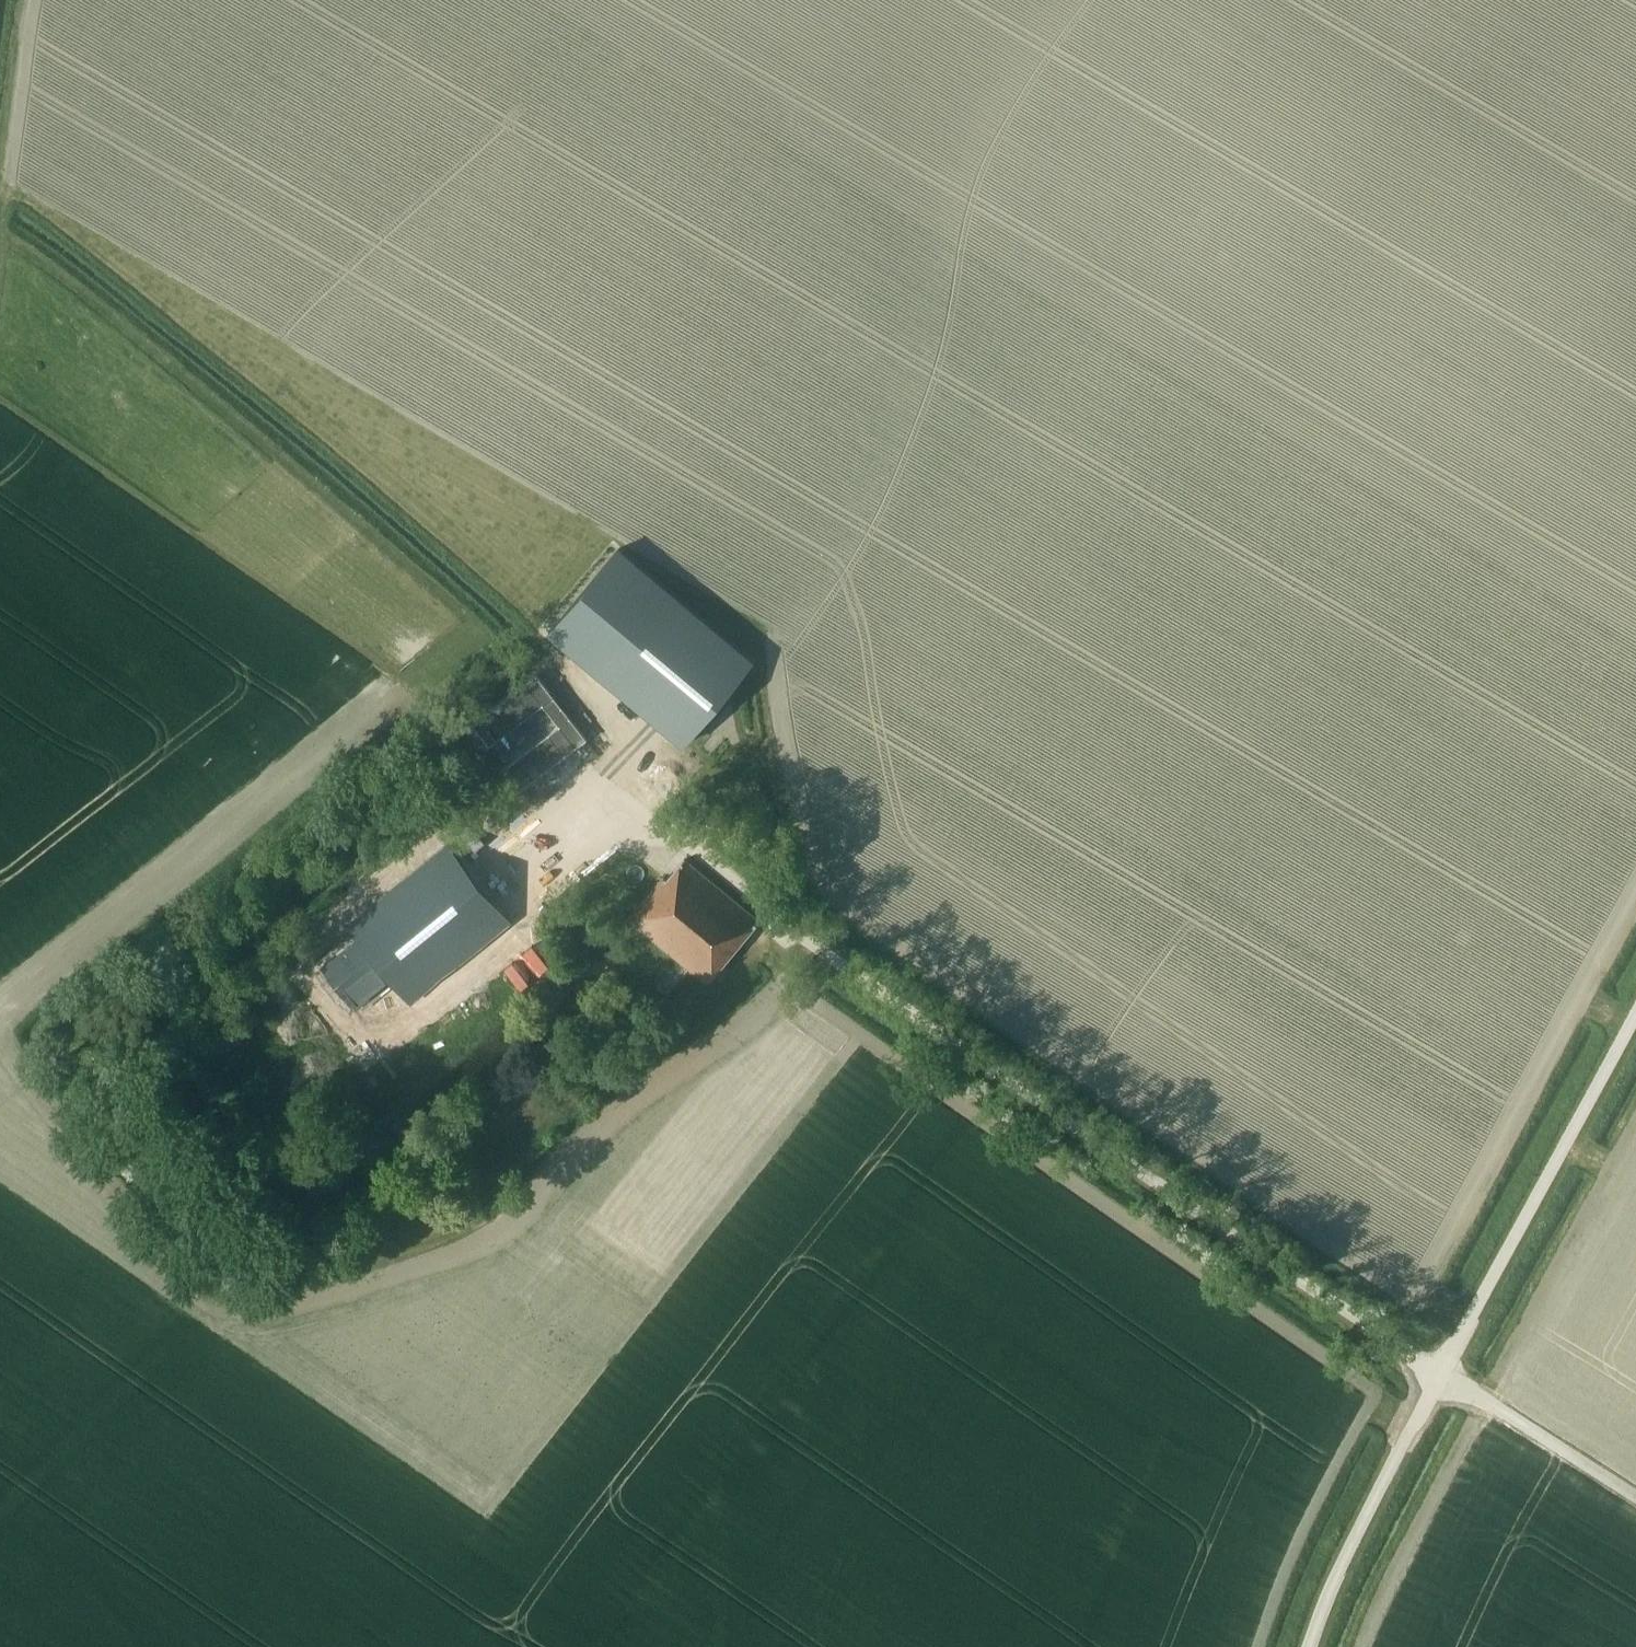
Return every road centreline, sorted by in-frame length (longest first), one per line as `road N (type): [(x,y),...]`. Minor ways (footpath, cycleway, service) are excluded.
road 1 (unclassified): [(1316,1646),(1346,1568),(1635,1023)]
road 2 (track): [(0,122),(16,0)]

